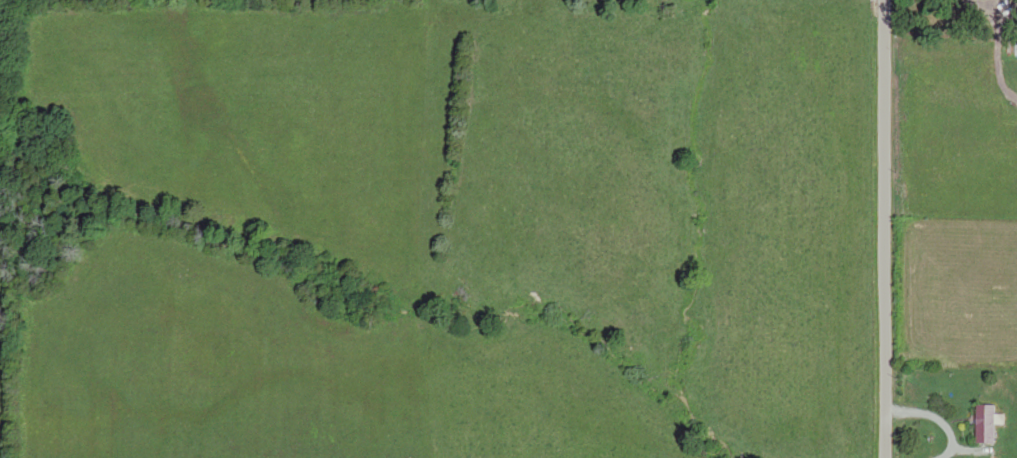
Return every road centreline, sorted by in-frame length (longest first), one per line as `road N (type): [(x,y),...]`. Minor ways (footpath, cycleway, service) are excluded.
road 1 (residential): [(870,457),(872,0)]

